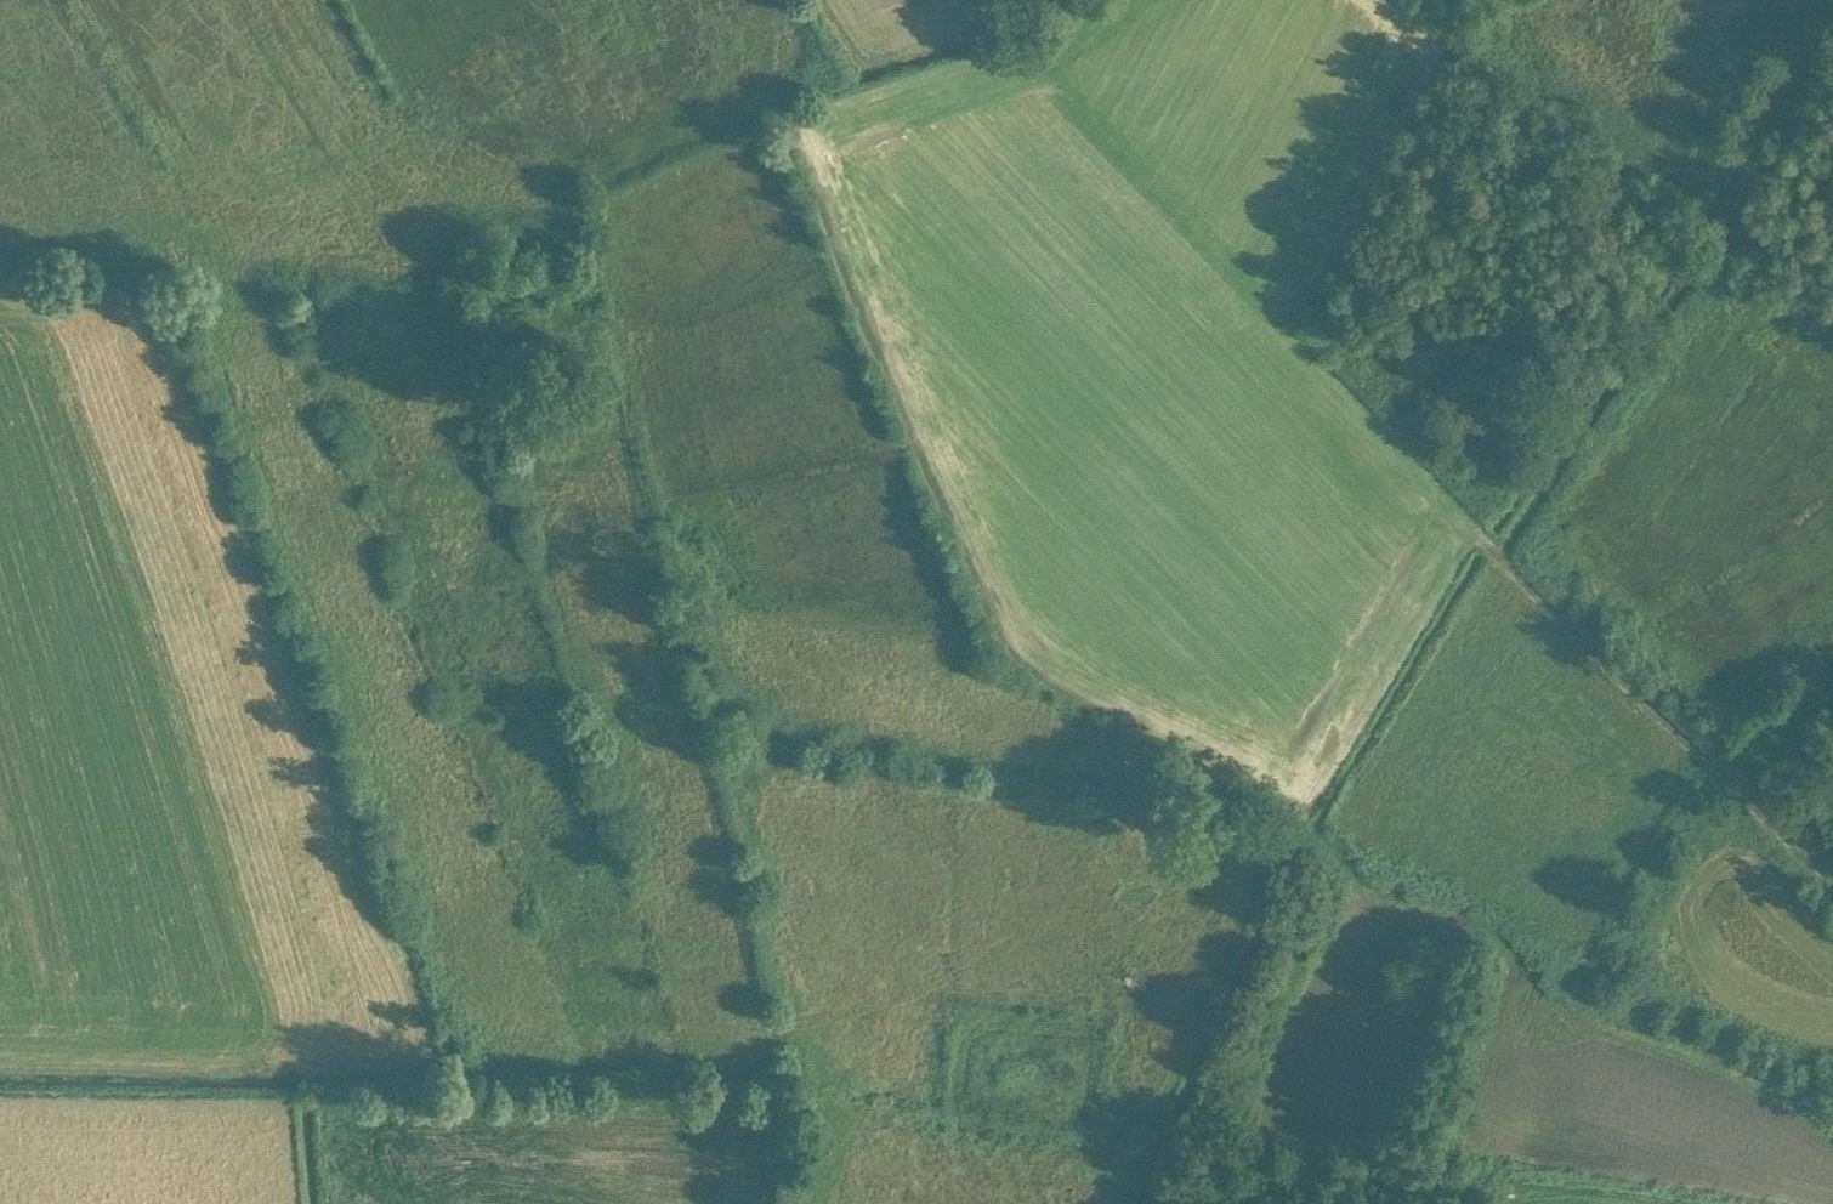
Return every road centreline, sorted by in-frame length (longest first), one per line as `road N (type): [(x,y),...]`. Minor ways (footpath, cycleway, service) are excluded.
road 1 (track): [(1832,865),(1498,543)]

